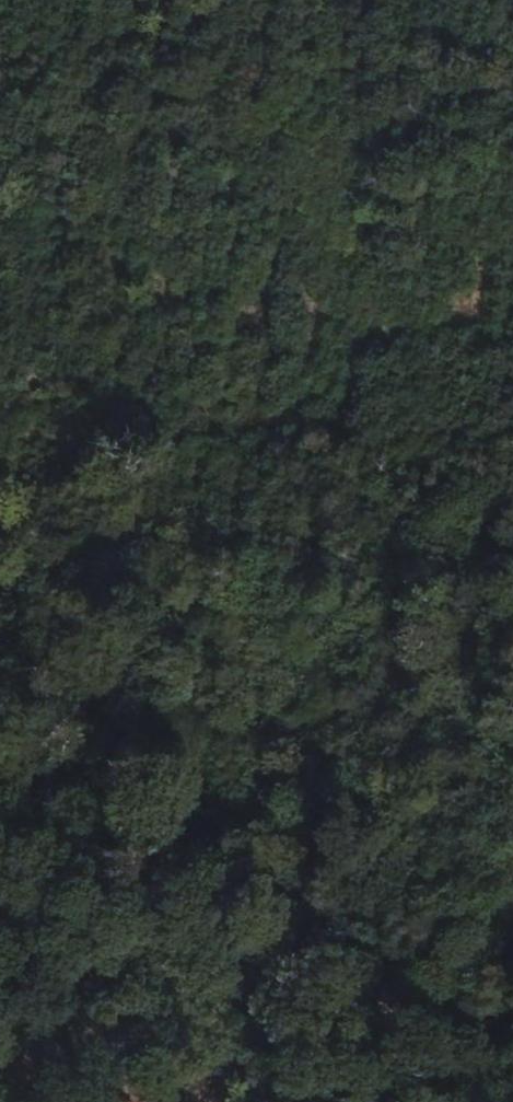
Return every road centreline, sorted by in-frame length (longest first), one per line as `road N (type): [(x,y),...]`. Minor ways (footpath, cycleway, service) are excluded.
road 1 (track): [(0,944),(159,990),(512,990)]

